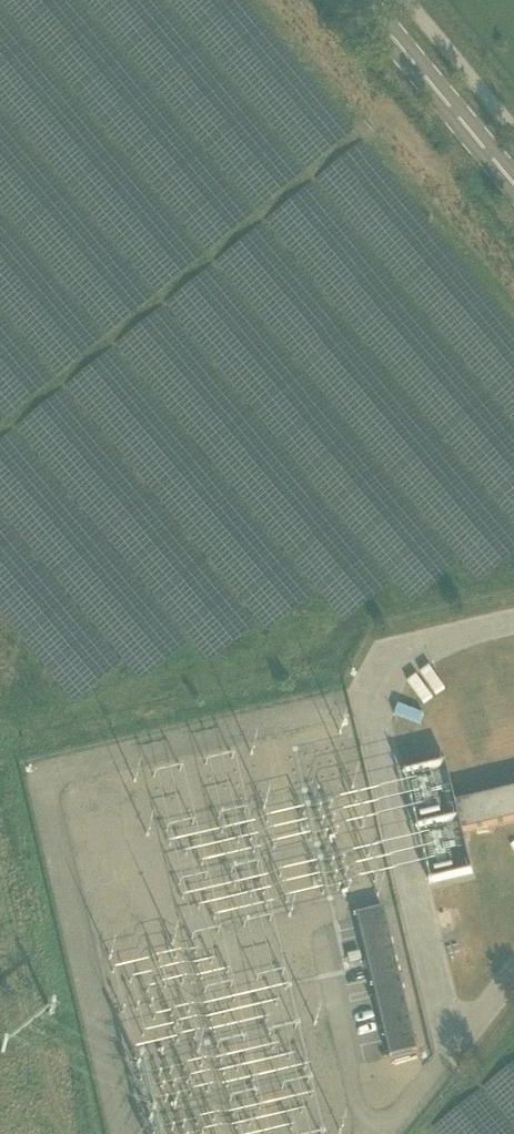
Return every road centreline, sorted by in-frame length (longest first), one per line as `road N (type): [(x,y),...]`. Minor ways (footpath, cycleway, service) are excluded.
road 1 (tertiary): [(513,183),(362,0)]

